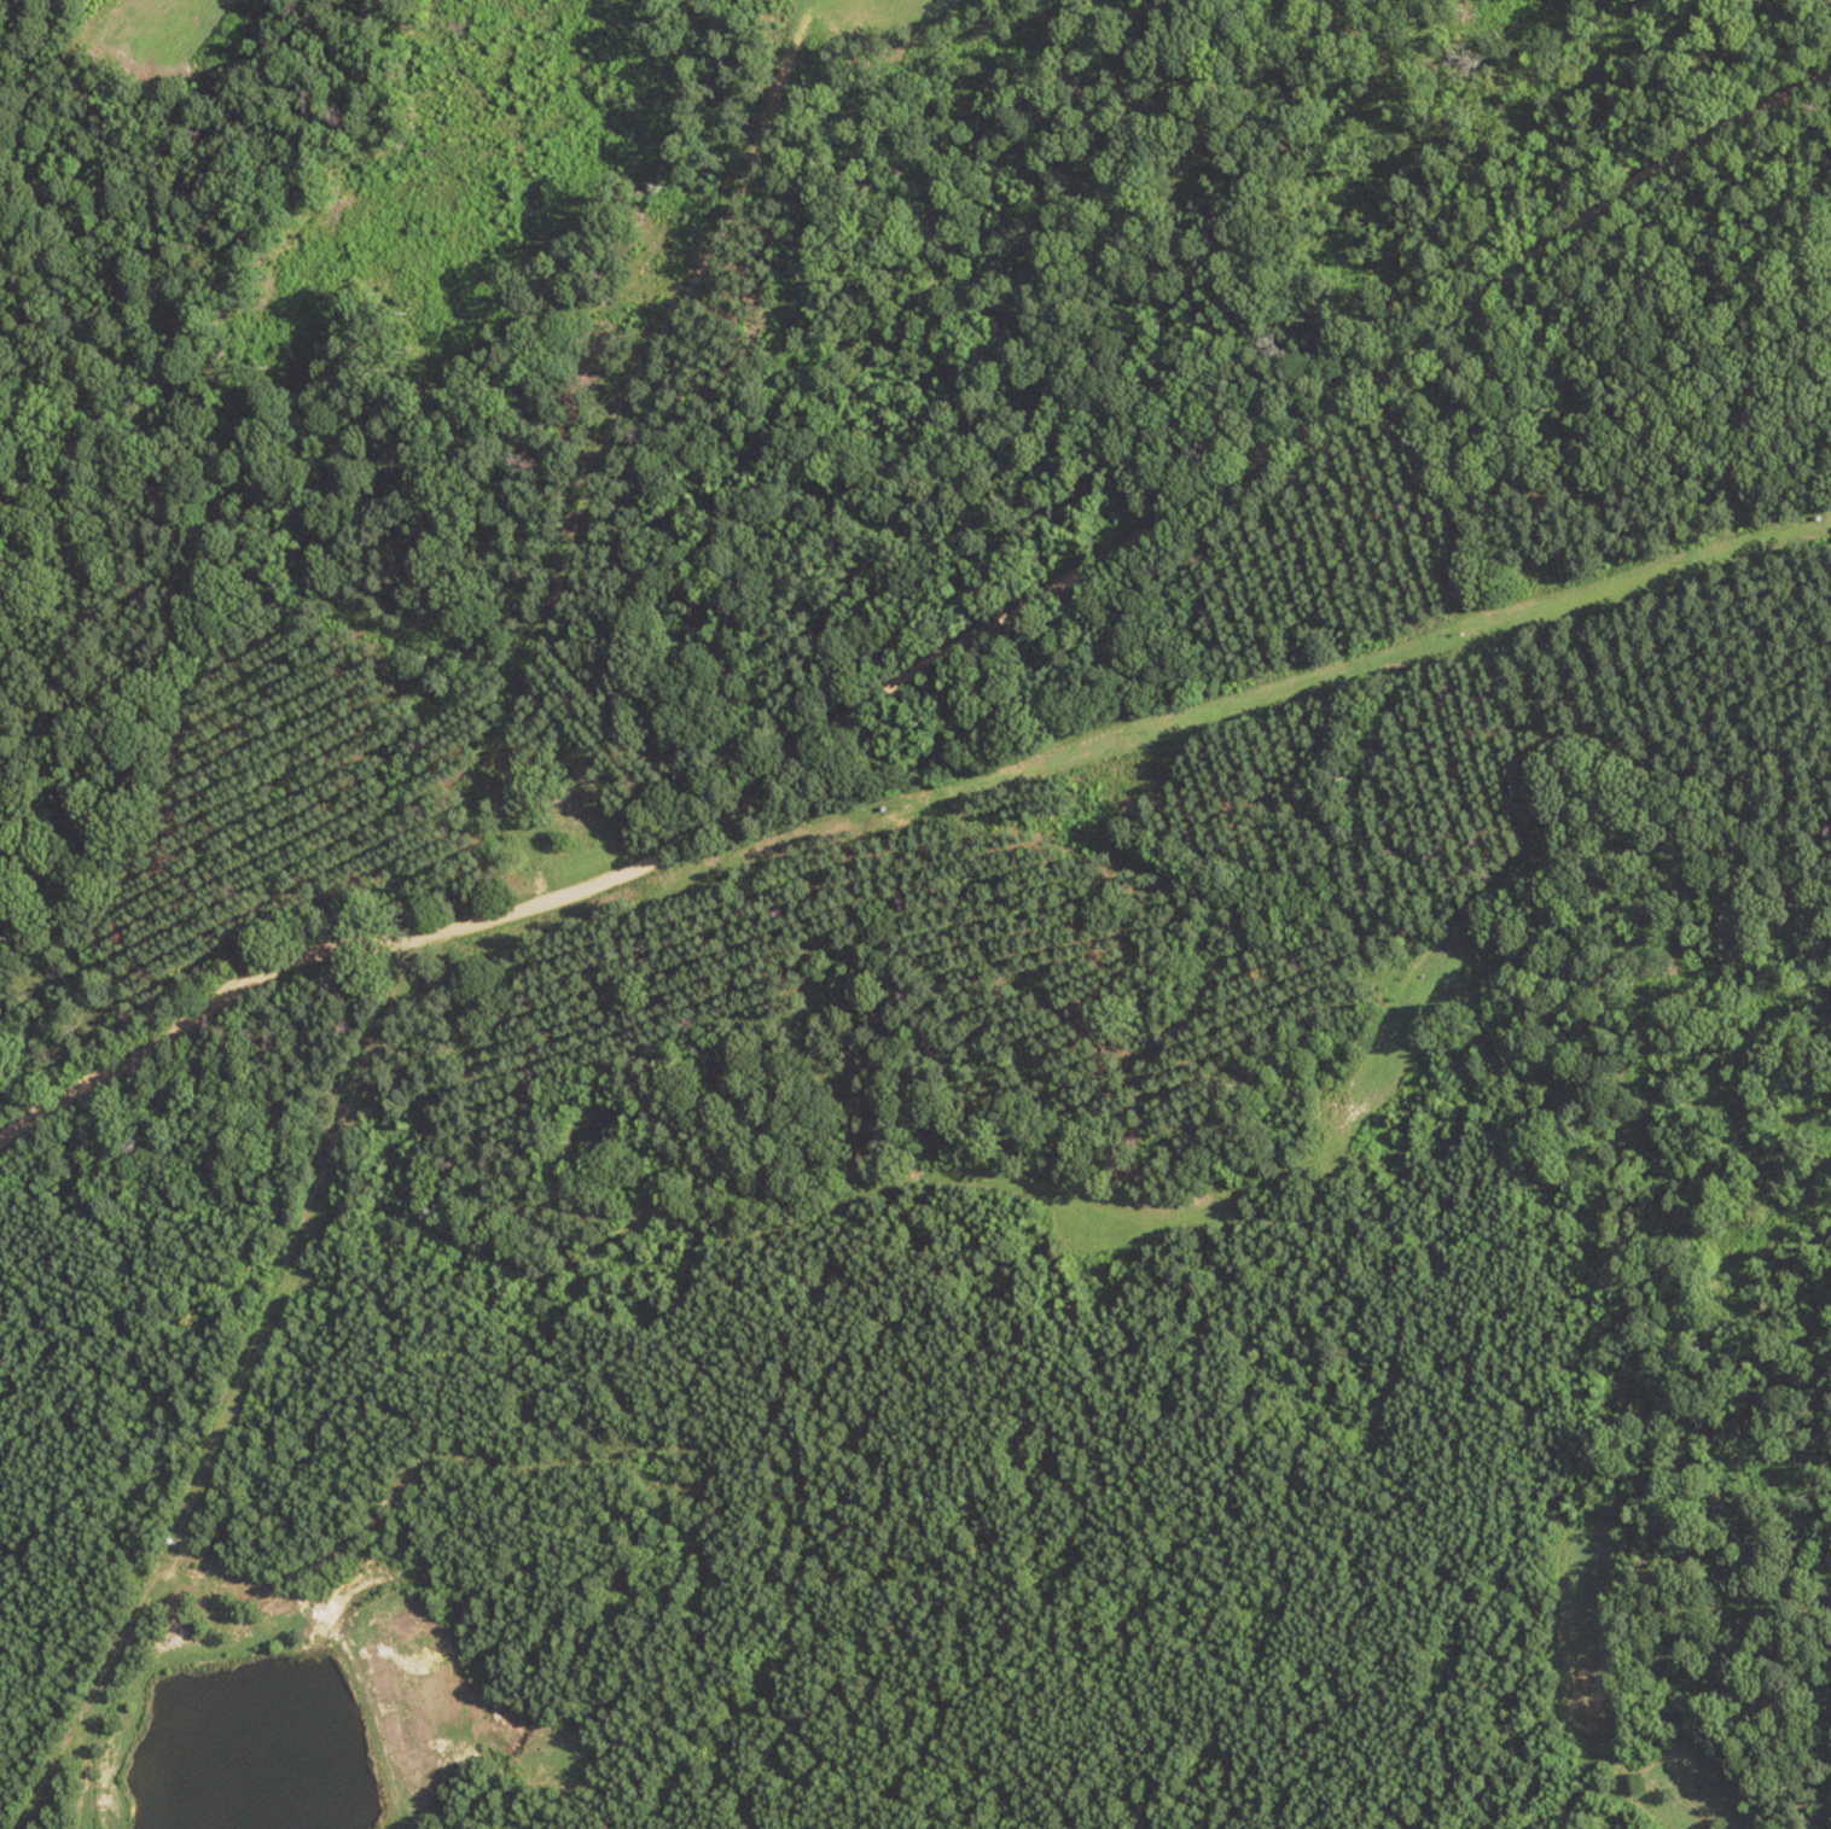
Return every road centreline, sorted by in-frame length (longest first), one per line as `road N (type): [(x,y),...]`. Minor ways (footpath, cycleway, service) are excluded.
road 1 (track): [(0,1138),(210,1002),(325,954),(580,892),(715,820),(1465,286),(1830,56)]

